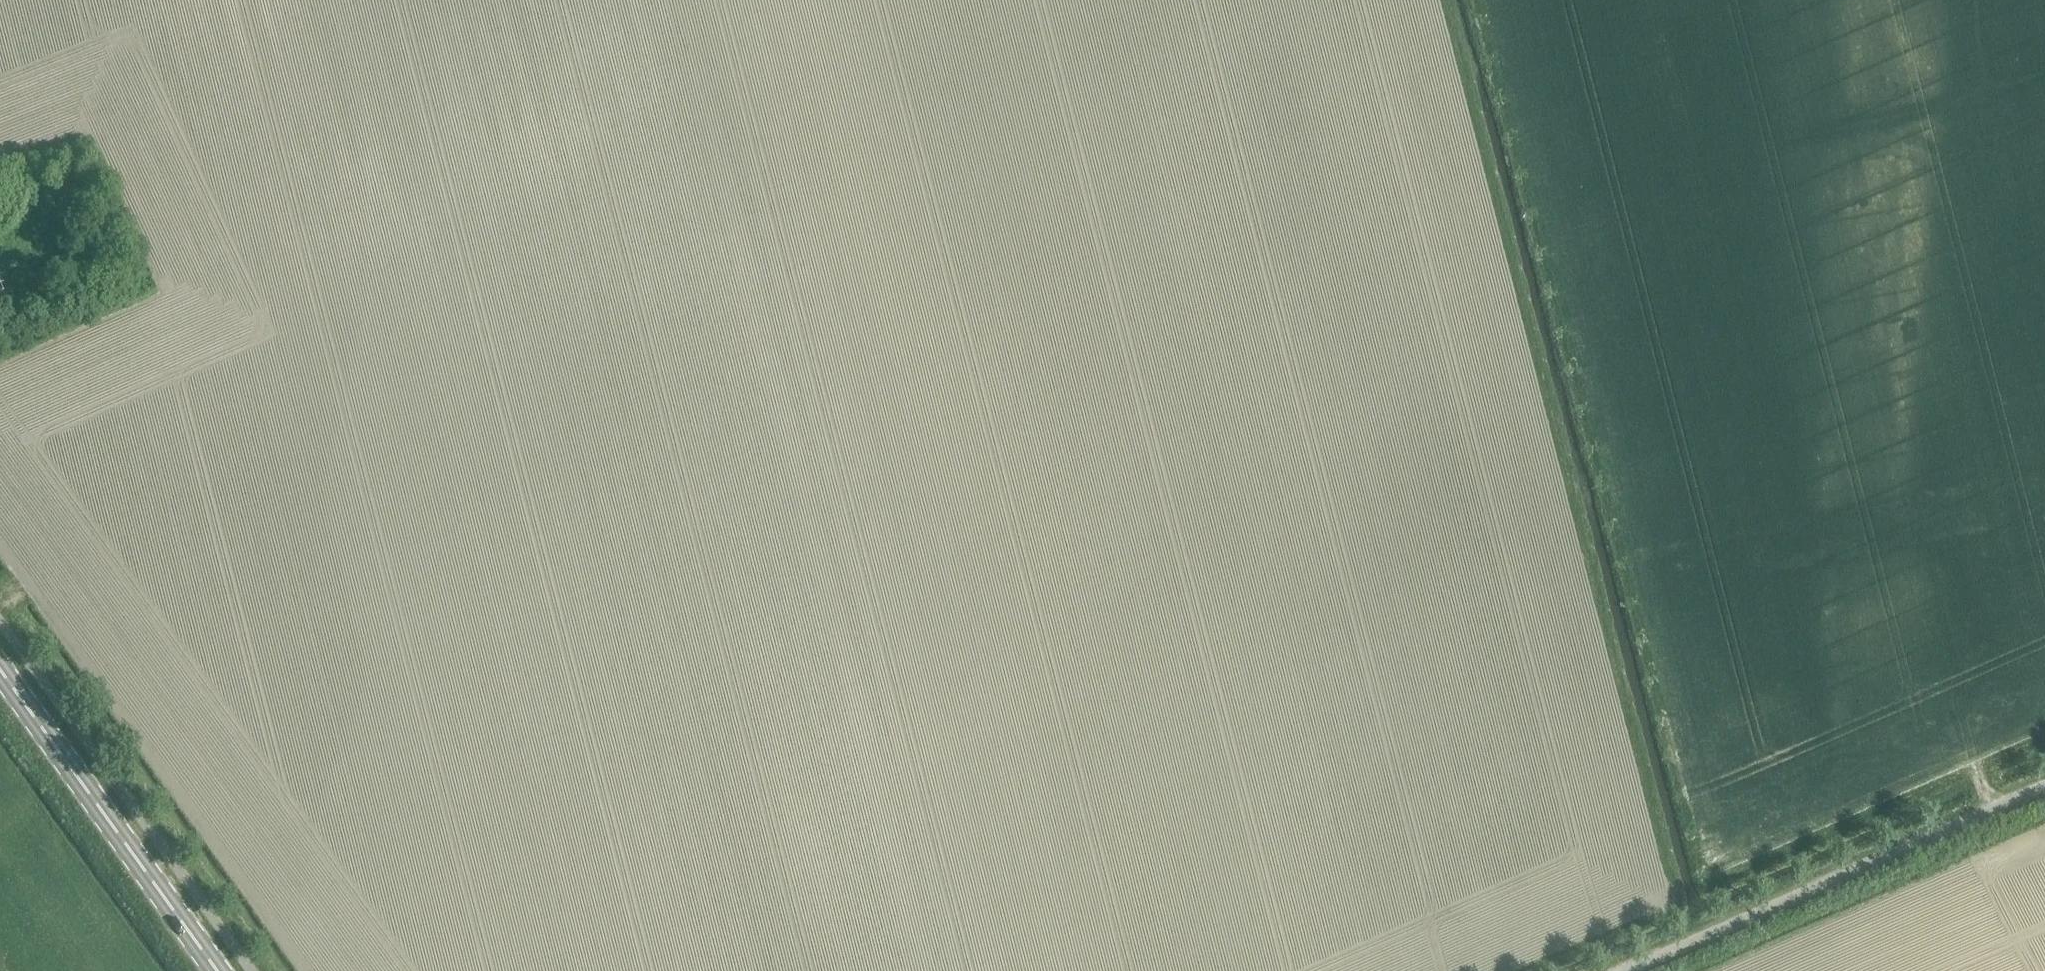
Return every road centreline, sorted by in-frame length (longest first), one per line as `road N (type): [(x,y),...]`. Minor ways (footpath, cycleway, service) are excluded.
road 1 (unclassified): [(1624,970),(2044,786)]
road 2 (secondary): [(216,970),(0,666)]

